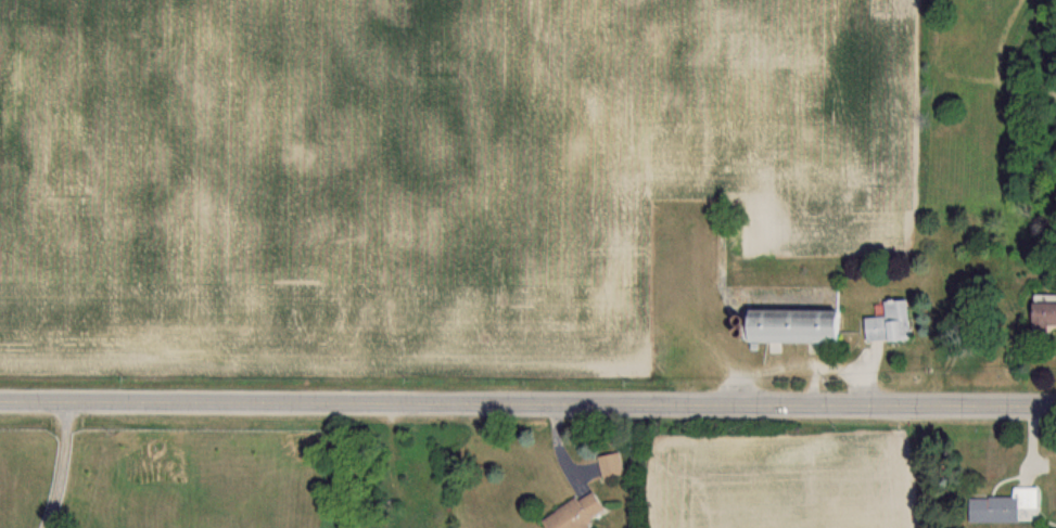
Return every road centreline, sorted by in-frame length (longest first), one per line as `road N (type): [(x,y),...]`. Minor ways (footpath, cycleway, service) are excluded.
road 1 (tertiary): [(1055,405),(330,403)]
road 2 (tertiary): [(330,403),(0,402)]

